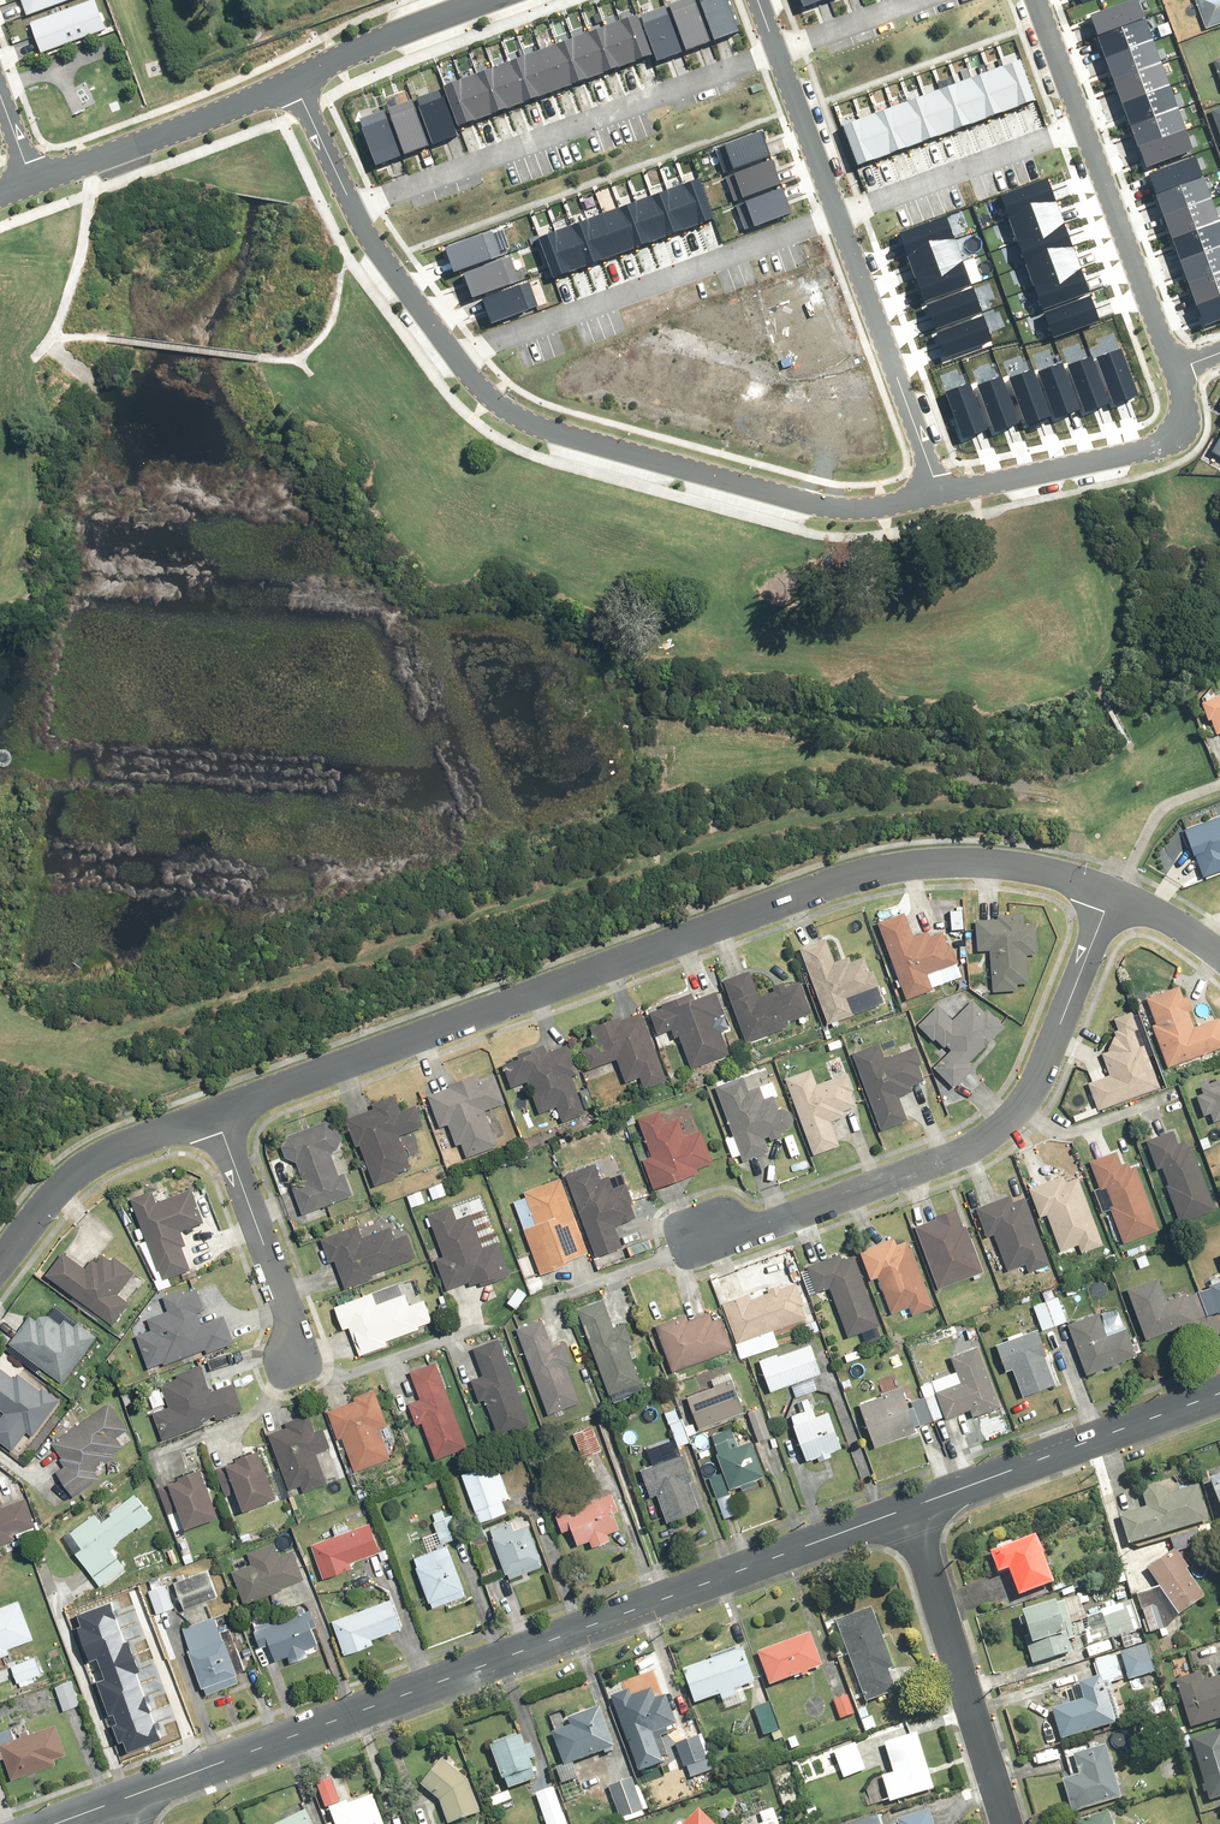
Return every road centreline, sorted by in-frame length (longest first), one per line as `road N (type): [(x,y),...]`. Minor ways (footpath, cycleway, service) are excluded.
road 1 (residential): [(214,1114),(875,872),(943,862),(1026,866),(1113,896)]
road 2 (tertiary): [(116,1804),(908,1508)]
road 3 (residential): [(686,1232),(748,1232),(955,1157),(998,1131),(1035,1085),(1113,896)]
road 4 (residential): [(449,348),(497,401),(533,418),(772,491),(848,501),(932,485)]
road 5 (residential): [(773,41),(352,205)]
road 6 (residential): [(833,208),(449,348)]
road 7 (tertiary): [(908,1508),(1219,1395)]
road 8 (residential): [(1004,1823),(908,1508)]
road 9 (residential): [(932,485),(1148,442),(1176,412),(1170,361)]
road 10 (residential): [(833,208),(932,485)]
road 11 (residential): [(0,1262),(74,1172),(214,1114)]
road 12 (residential): [(1170,361),(1078,115)]
road 13 (residential): [(293,1362),(294,1334),(214,1114)]
road 14 (residential): [(1078,115),(833,208)]
road 15 (residential): [(286,77),(484,0)]
road 16 (residential): [(773,41),(833,208)]
road 17 (residential): [(352,205),(449,348)]
road 18 (residential): [(167,128),(27,180)]
road 19 (residential): [(286,77),(352,205)]
road 20 (residential): [(167,128),(286,77)]
road 21 (residential): [(1113,896),(1196,938),(1219,959)]
road 22 (residential): [(1078,115),(1037,0)]

